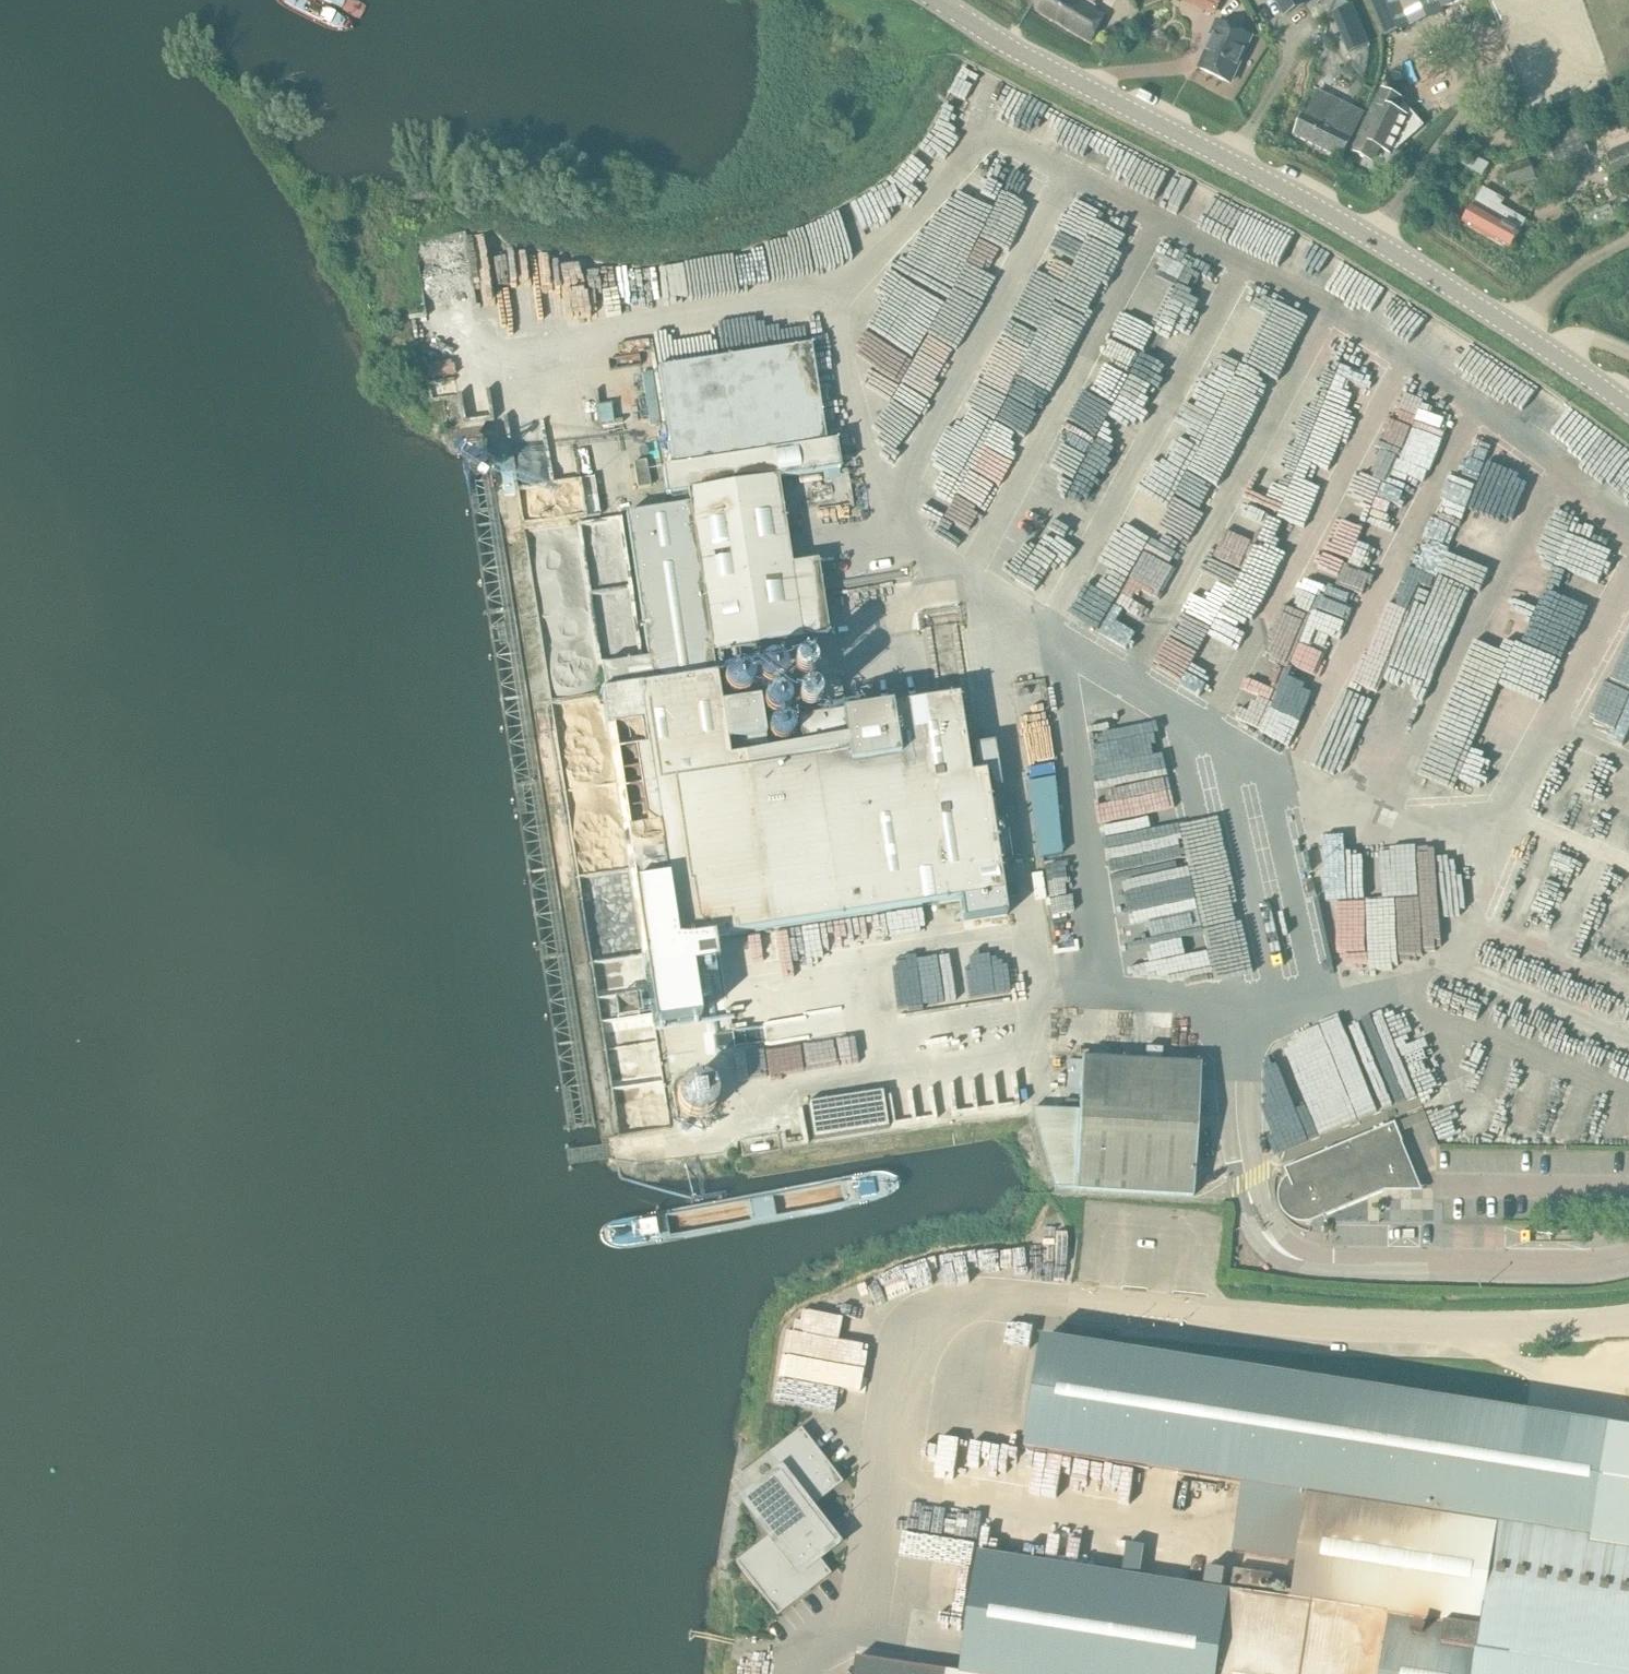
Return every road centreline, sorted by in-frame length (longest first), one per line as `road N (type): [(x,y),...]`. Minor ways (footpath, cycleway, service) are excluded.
road 1 (tertiary): [(1628,407),(1342,222),(1006,45),(937,0)]
road 2 (unclassified): [(1257,1220),(1280,1248),(1329,1261),(1554,1266),(1628,1257)]

